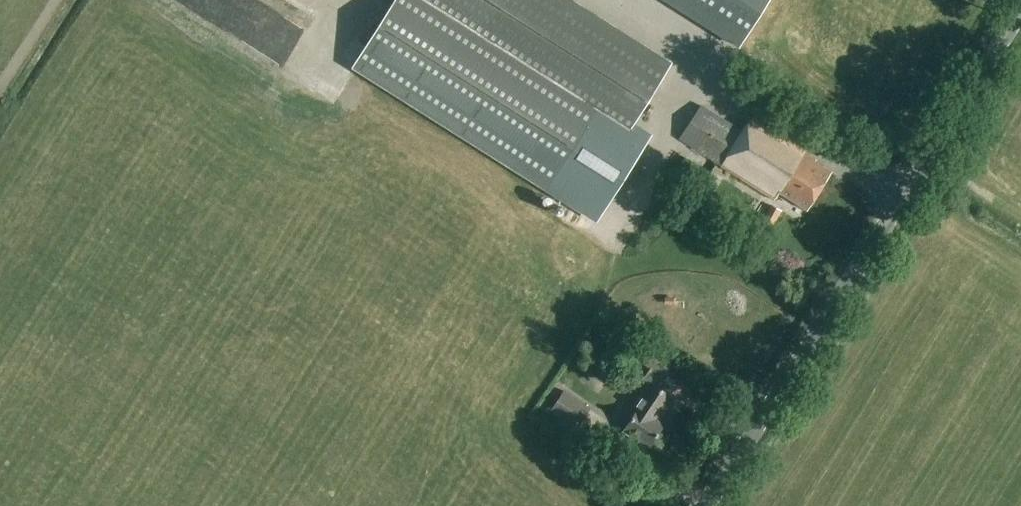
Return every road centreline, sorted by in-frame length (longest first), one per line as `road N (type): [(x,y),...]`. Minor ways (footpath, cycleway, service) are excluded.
road 1 (tertiary): [(706,505),(1020,9)]

